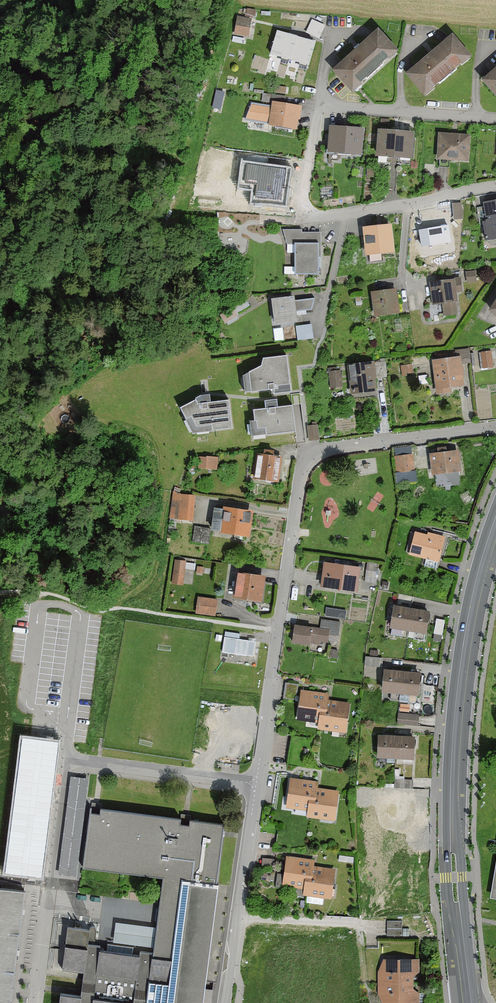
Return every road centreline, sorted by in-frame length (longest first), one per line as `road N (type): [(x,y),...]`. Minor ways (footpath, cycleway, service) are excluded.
road 1 (residential): [(495,428),(331,447),(304,461),(226,1002)]
road 2 (secondary): [(470,1002),(455,876),(457,743),(474,603),(495,527)]
road 3 (residential): [(495,188),(316,211),(305,190),(323,105)]
road 4 (residential): [(495,119),(323,105)]

